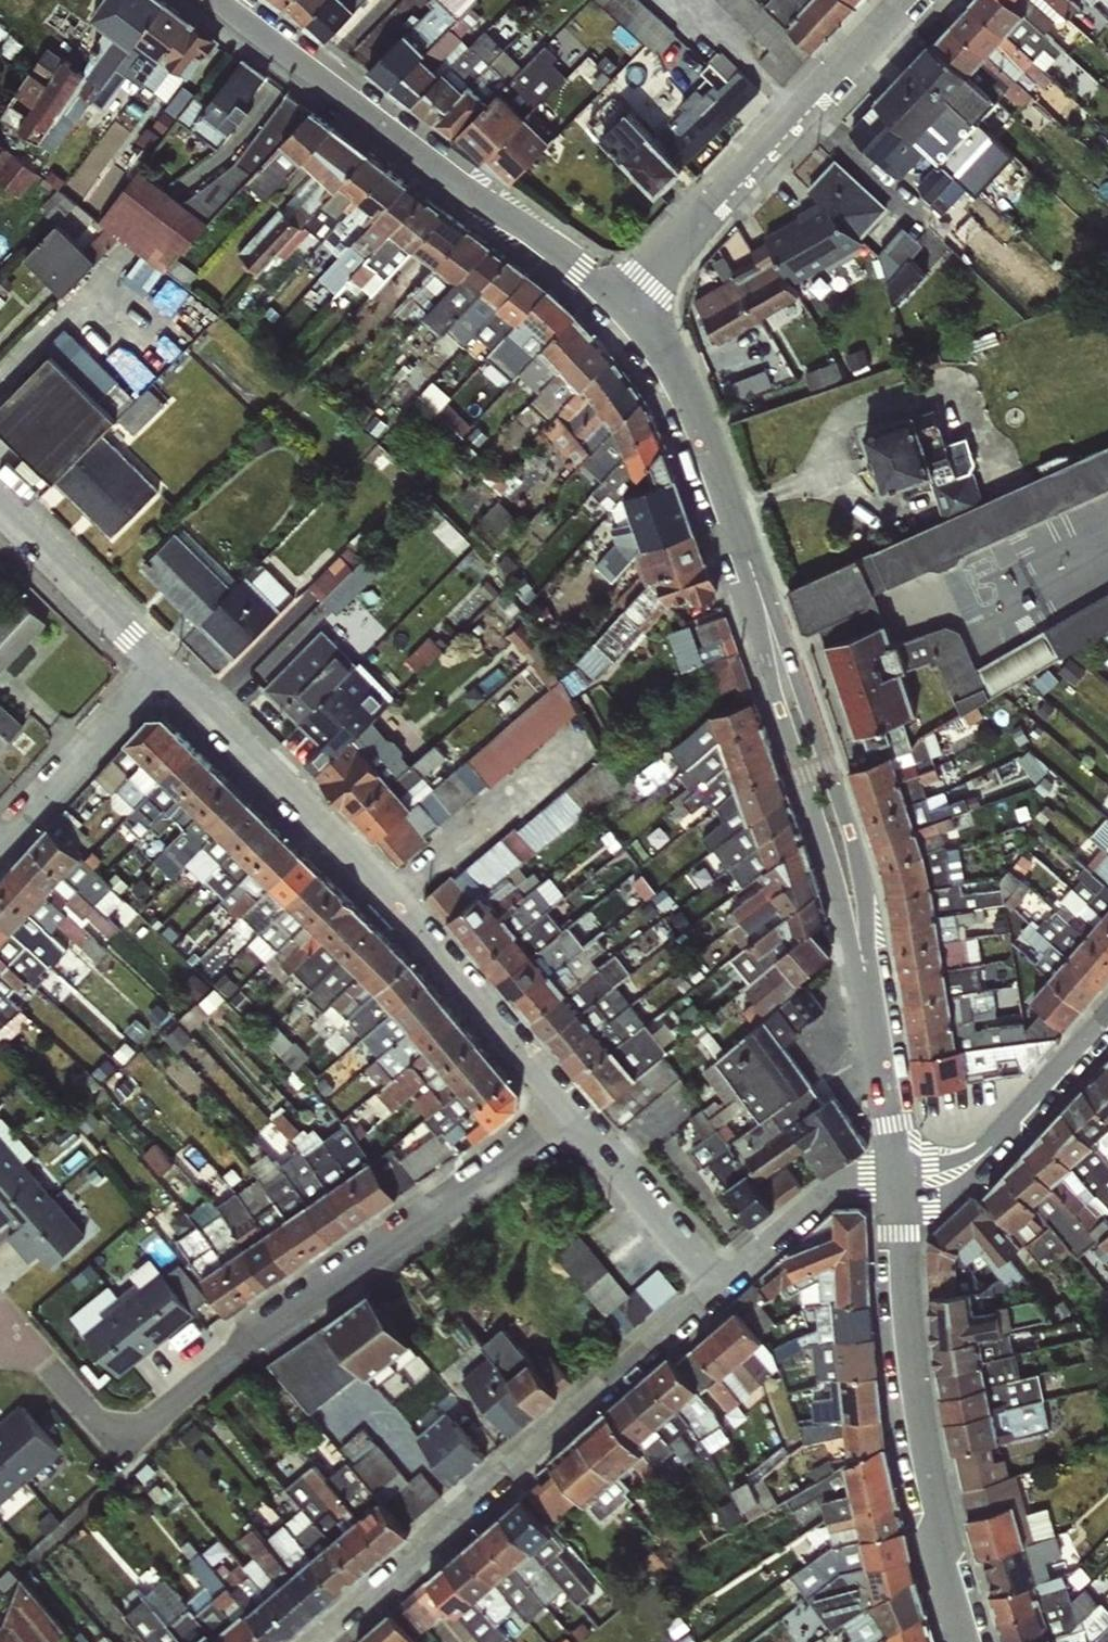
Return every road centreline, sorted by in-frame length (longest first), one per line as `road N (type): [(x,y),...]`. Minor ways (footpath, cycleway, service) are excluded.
road 1 (tertiary): [(898,1176),(815,774),(718,467),(681,381),(623,311)]
road 2 (residential): [(23,1347),(126,1438),(571,1115)]
road 3 (residential): [(160,665),(450,970),(571,1115)]
road 4 (residential): [(319,1641),(724,1291)]
road 5 (tertiary): [(623,311),(581,270),(438,175),(212,0)]
road 6 (tertiary): [(965,1641),(935,1535),(911,1361),(898,1176)]
road 7 (tertiary): [(905,0),(623,311)]
road 8 (residential): [(1107,1029),(999,1154),(945,1174),(898,1176)]
road 9 (residential): [(0,839),(160,665)]
road 10 (residential): [(571,1115),(724,1291)]
road 11 (residential): [(0,509),(160,665)]
road 12 (residential): [(724,1291),(851,1183),(898,1176)]

